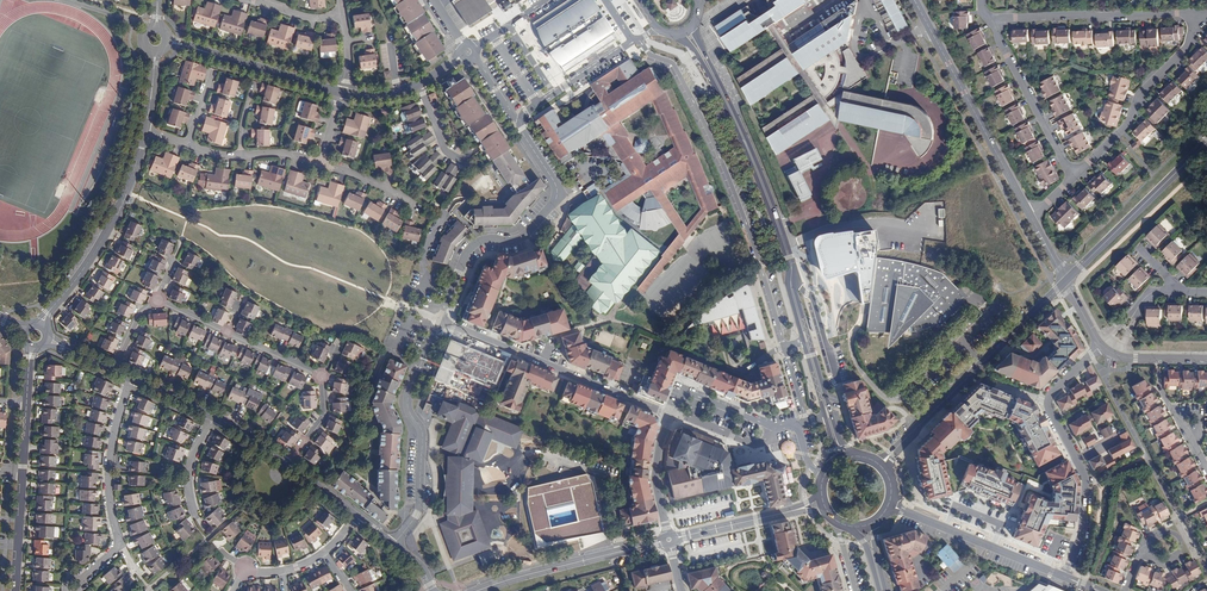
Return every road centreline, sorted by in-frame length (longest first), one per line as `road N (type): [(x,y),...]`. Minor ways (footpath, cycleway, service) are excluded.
road 1 (secondary): [(709,67),(791,262),(832,429)]
road 2 (residential): [(437,320),(670,416),(655,477),(669,540)]
road 3 (residential): [(521,122),(555,182),(556,200),(525,237),(470,247),(437,320)]
road 4 (residential): [(1101,344),(1048,398),(1086,481),(1082,532),(1064,577)]
road 5 (tertiary): [(891,454),(1065,281)]
road 6 (residential): [(1030,215),(914,0)]
road 7 (residential): [(437,320),(408,390),(422,434),(420,505),(394,545)]
road 8 (residential): [(41,324),(108,229),(145,130)]
road 9 (residential): [(997,19),(1182,14),(1200,21)]
road 10 (residential): [(1200,21),(1186,49),(1140,93),(1127,125),(1075,175)]
road 11 (secondary): [(669,540),(477,590)]
road 12 (tertiary): [(1065,281),(1206,143)]
road 13 (residential): [(342,93),(168,42)]
road 14 (residential): [(900,510),(1064,577)]
road 15 (residential): [(997,19),(1000,42),(1075,175)]
road 16 (residential): [(133,377),(108,471),(118,545)]
road 17 (secondary): [(793,510),(669,540)]
road 18 (residential): [(521,122),(621,49)]

